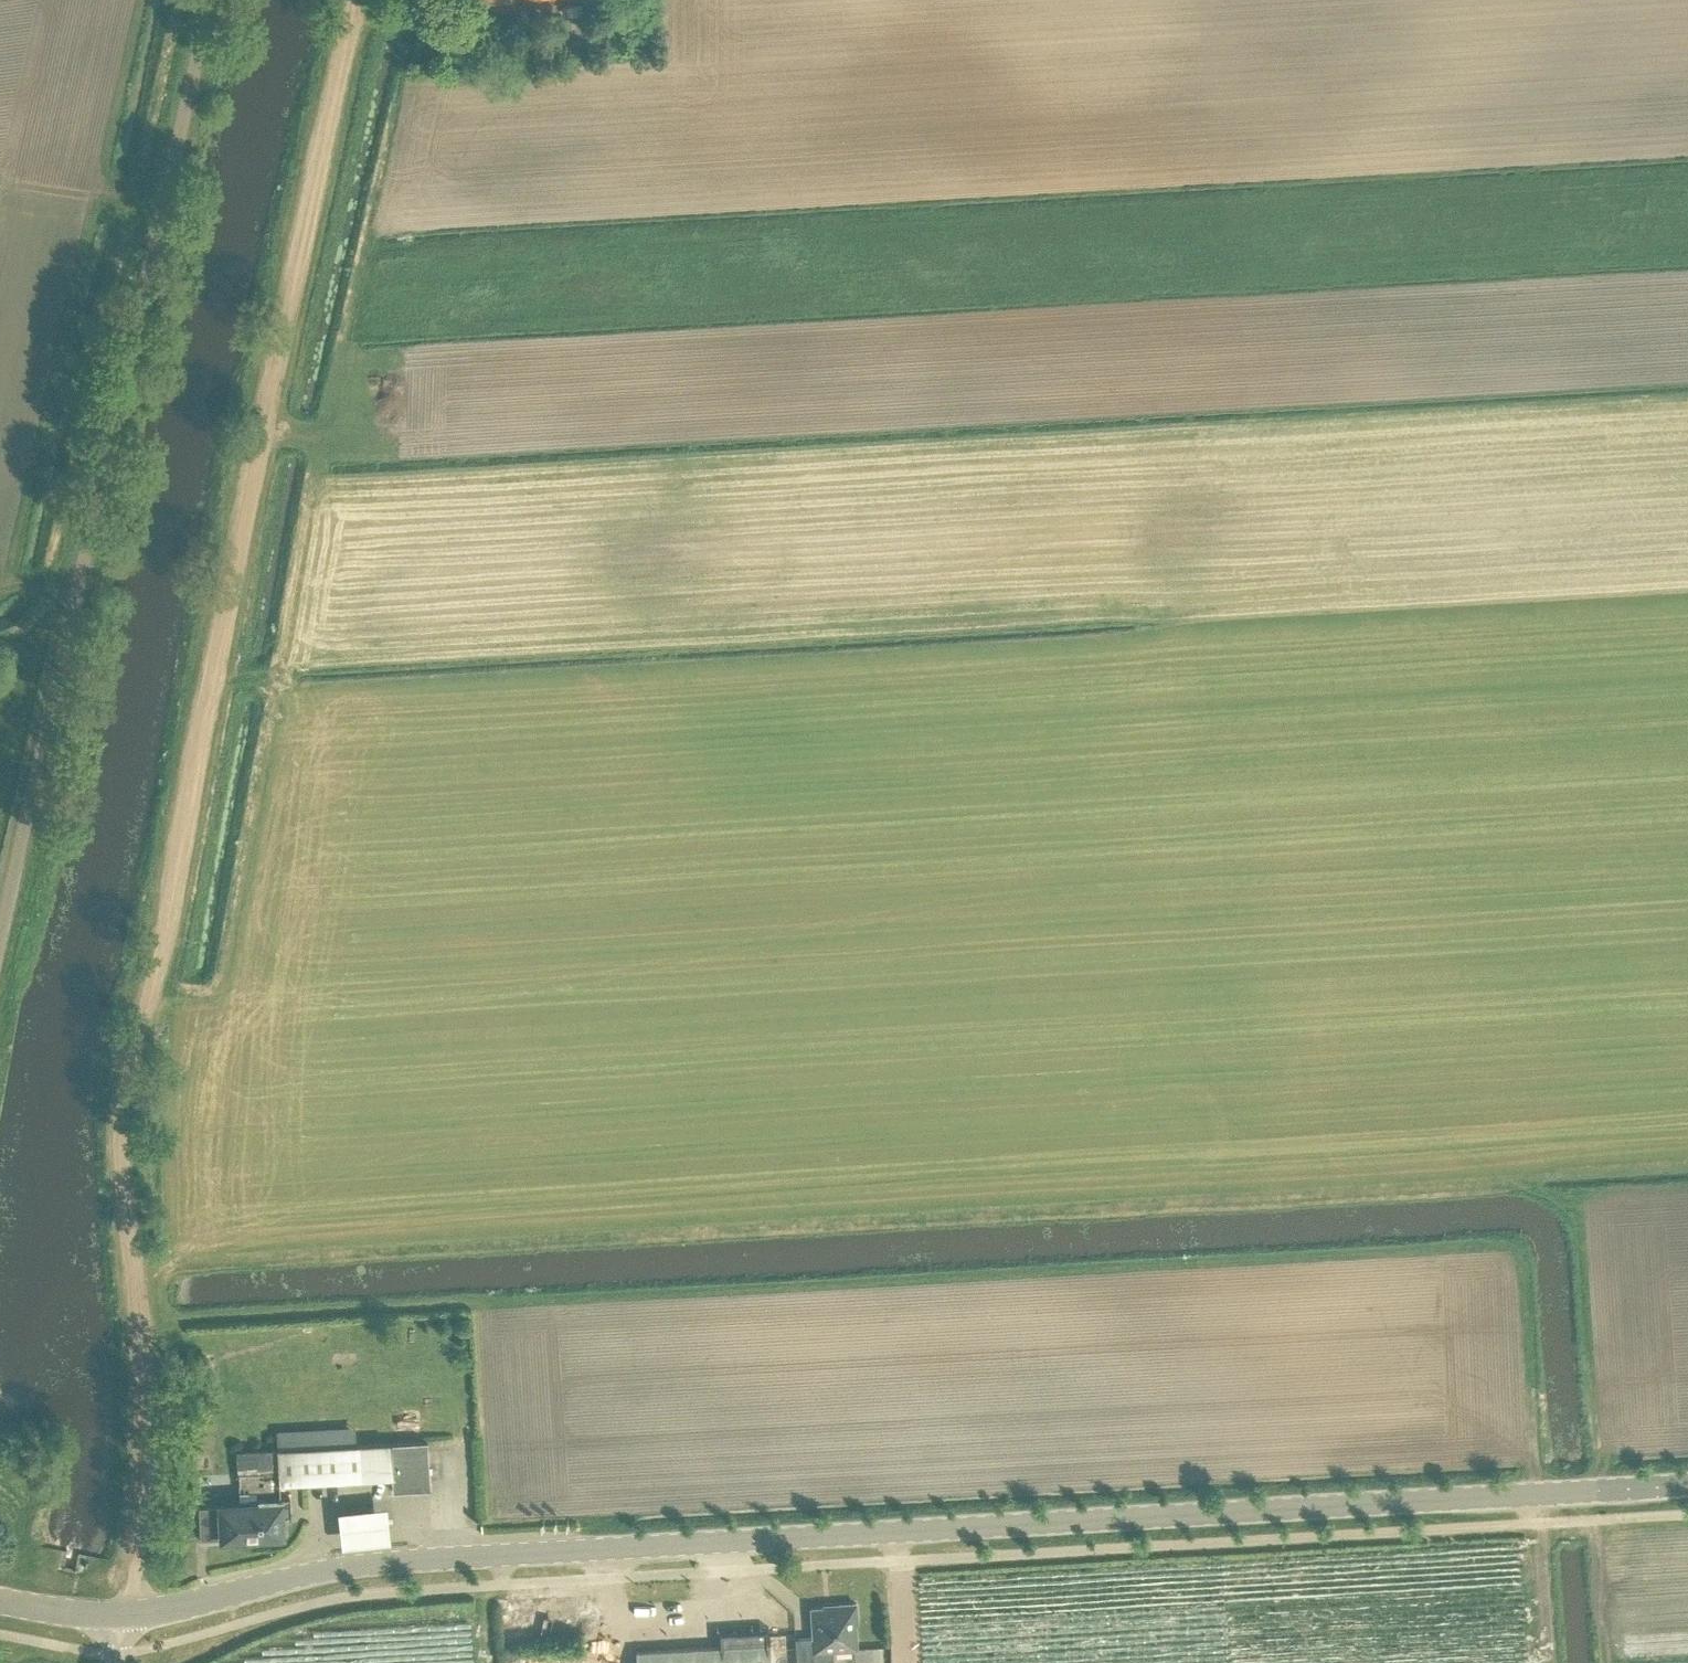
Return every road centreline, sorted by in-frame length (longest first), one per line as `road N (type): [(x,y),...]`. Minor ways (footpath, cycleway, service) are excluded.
road 1 (tertiary): [(1687,1485),(365,1567),(127,1616)]
road 2 (unclassified): [(0,985),(212,0)]
road 3 (tertiary): [(127,1616),(79,1617),(0,1602)]

